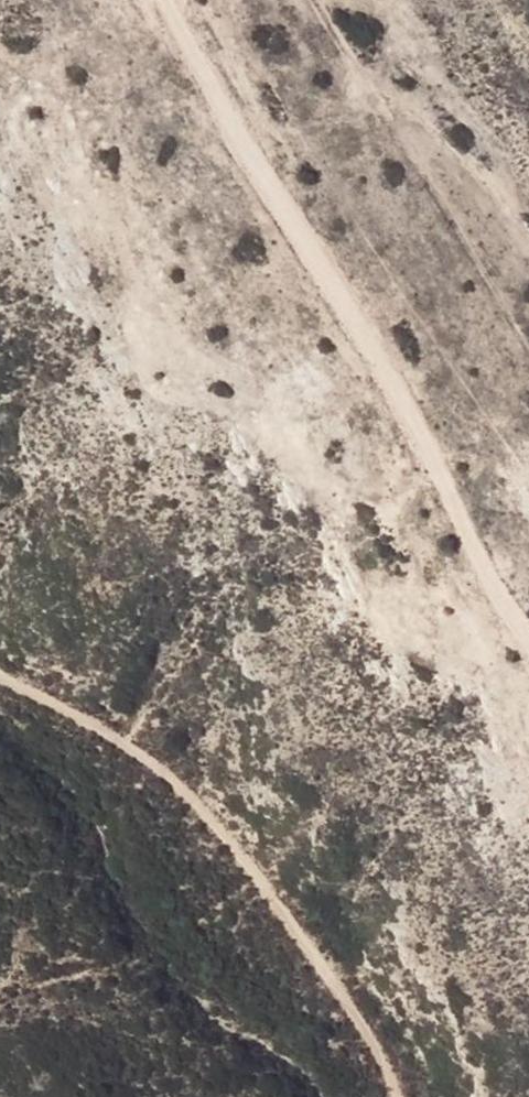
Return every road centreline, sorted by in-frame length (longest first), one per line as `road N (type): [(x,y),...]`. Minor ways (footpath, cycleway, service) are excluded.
road 1 (track): [(528,633),(496,596),(183,0)]
road 2 (track): [(0,669),(124,741),(203,804),(372,1033),(397,1096)]
road 3 (track): [(528,361),(314,0)]

